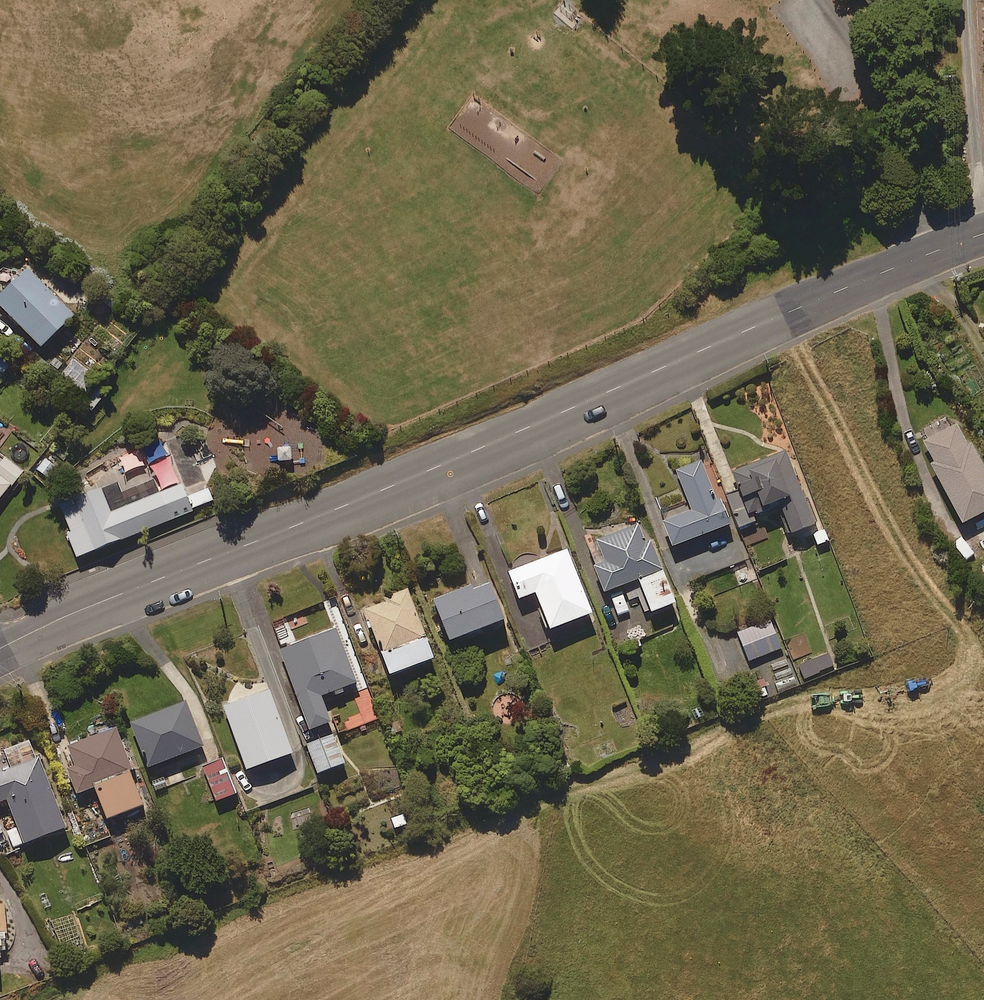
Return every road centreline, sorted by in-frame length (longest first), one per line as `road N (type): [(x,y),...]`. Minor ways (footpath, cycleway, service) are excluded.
road 1 (secondary): [(0,648),(934,252)]
road 2 (unclassified): [(934,252),(890,101),(824,0)]

